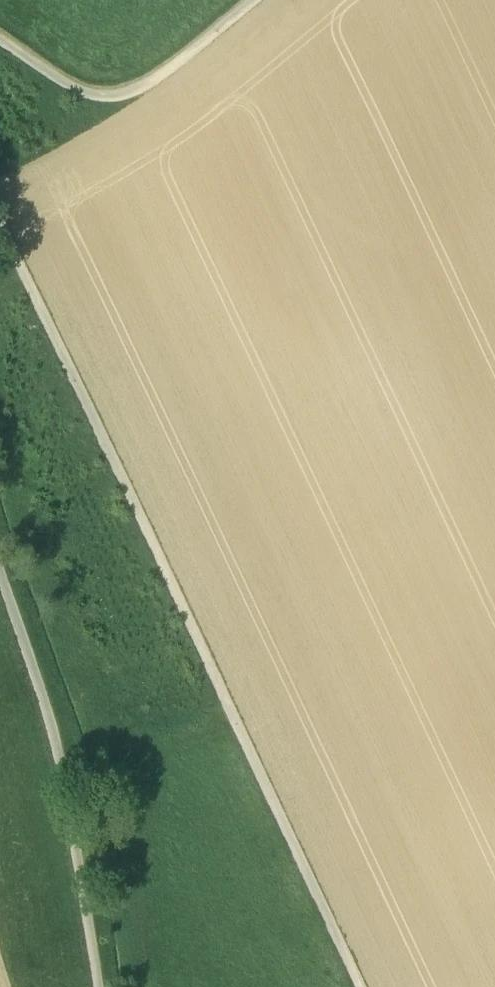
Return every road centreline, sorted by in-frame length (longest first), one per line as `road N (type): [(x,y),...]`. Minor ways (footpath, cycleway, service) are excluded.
road 1 (track): [(0,205),(366,986)]
road 2 (track): [(0,509),(92,840),(113,986)]
road 3 (track): [(0,41),(104,107),(132,111),(161,99),(286,0)]

